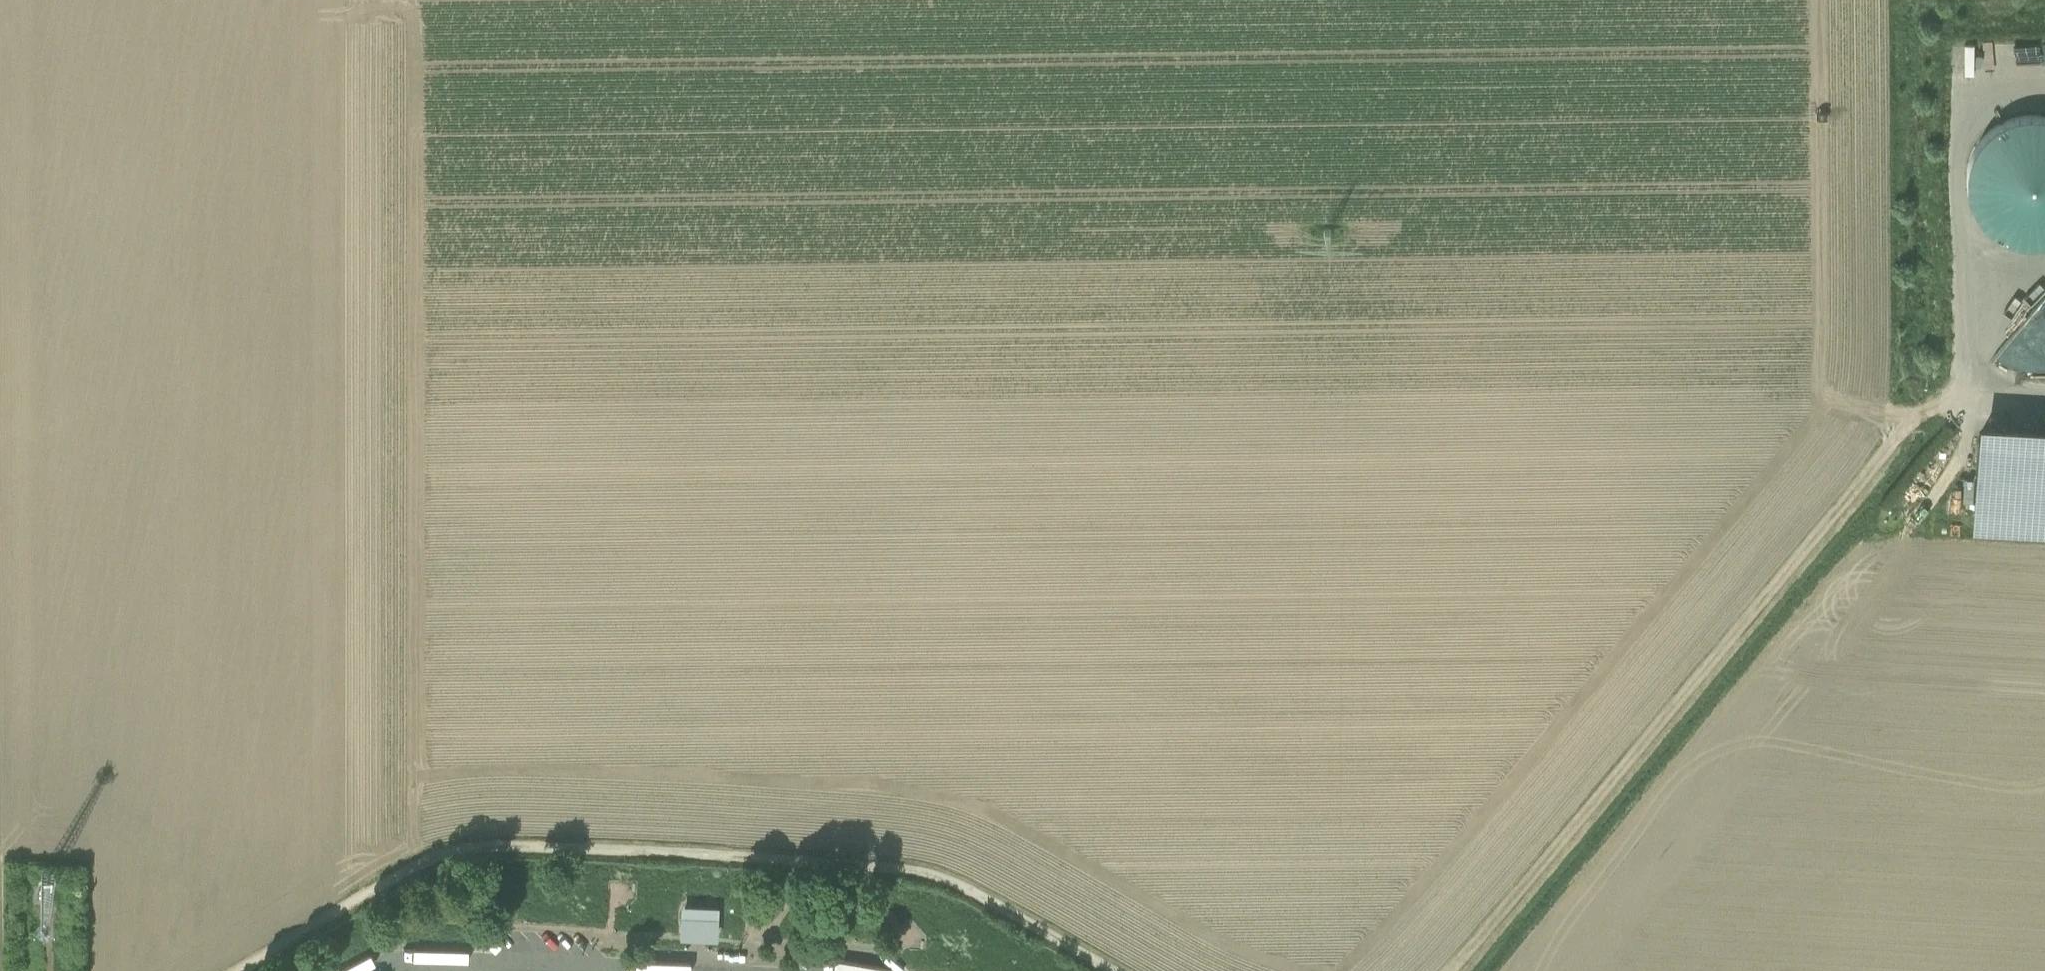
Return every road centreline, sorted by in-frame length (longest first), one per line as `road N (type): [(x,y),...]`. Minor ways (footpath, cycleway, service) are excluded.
road 1 (track): [(232,970),(430,854),(498,843),(929,872),(1020,912),(1117,970)]
road 2 (track): [(1453,970),(1889,449)]

